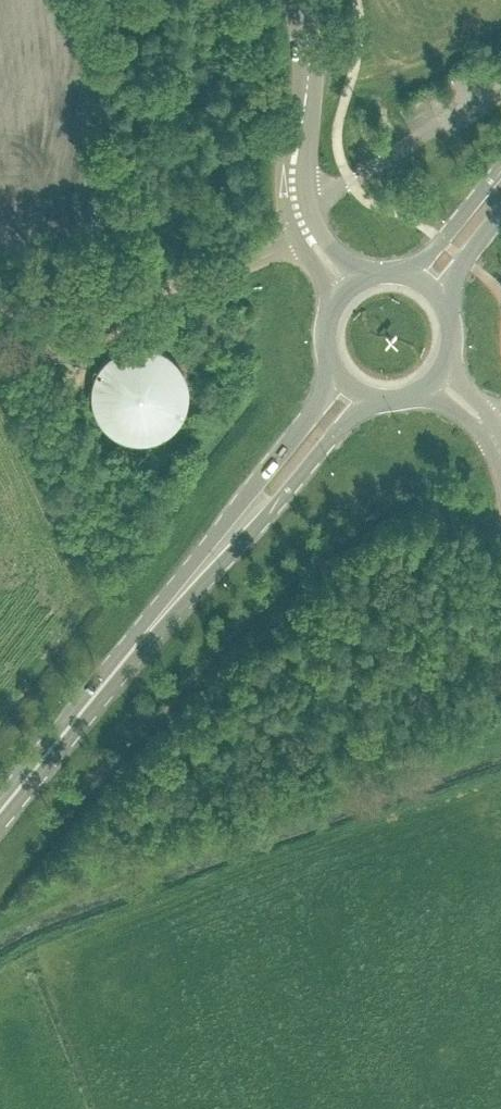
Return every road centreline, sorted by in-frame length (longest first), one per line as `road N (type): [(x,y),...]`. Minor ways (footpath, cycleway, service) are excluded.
road 1 (primary): [(148,629),(371,396)]
road 2 (primary): [(338,372),(148,629)]
road 3 (unclassified): [(307,234),(224,272),(0,313)]
road 4 (primary): [(0,808),(148,629)]
road 5 (tertiary): [(293,198),(309,56),(299,0)]
road 6 (track): [(17,310),(44,344),(78,349),(105,337),(111,295)]
road 7 (primary): [(500,166),(407,274)]

